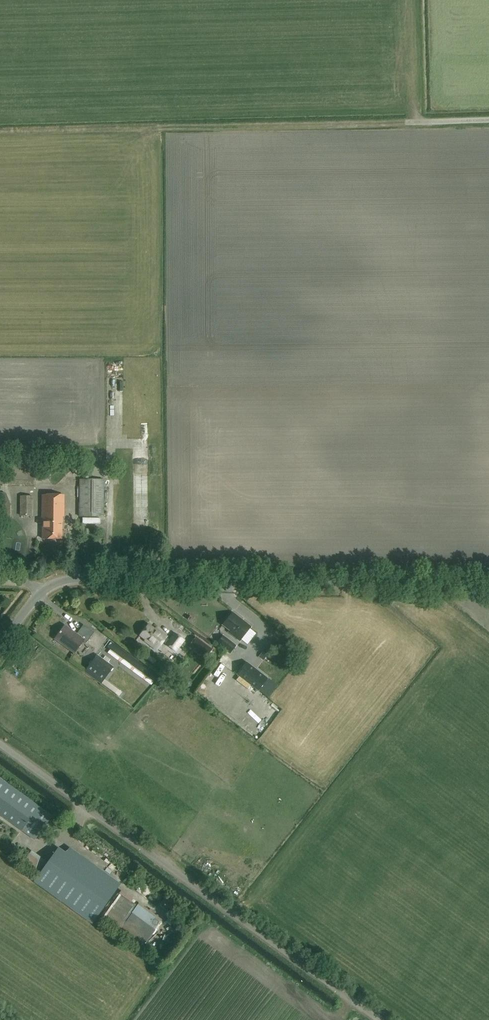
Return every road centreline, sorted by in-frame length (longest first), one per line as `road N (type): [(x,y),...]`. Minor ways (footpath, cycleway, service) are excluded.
road 1 (unclassified): [(0,645),(40,590),(65,579),(488,585)]
road 2 (track): [(0,132),(488,119)]
road 3 (unclassified): [(380,1019),(0,744)]

